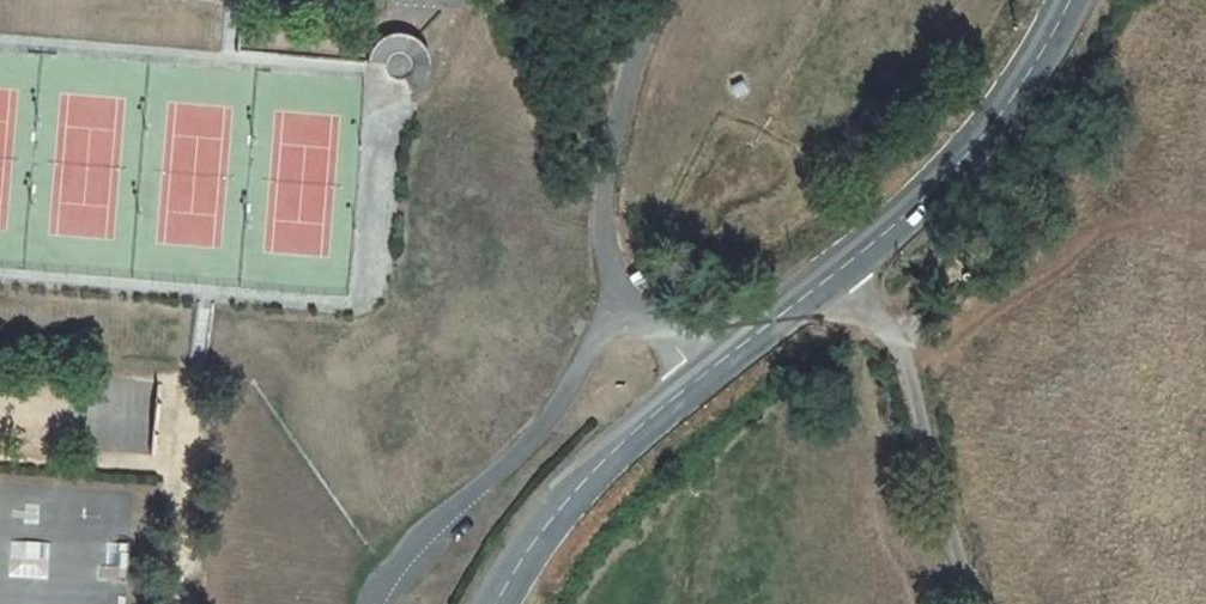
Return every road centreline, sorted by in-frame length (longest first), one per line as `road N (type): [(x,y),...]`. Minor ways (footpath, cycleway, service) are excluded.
road 1 (residential): [(624,292),(538,437),(414,543),(372,603)]
road 2 (tertiary): [(831,277),(940,181),(1047,41),(1067,0)]
road 3 (unclassified): [(831,277),(883,335),(910,399),(937,518),(972,603)]
road 4 (residential): [(656,0),(609,115),(589,230),(624,292)]
road 5 (tertiary): [(497,603),(593,474),(703,377)]
road 6 (tertiary): [(703,377),(831,277)]

